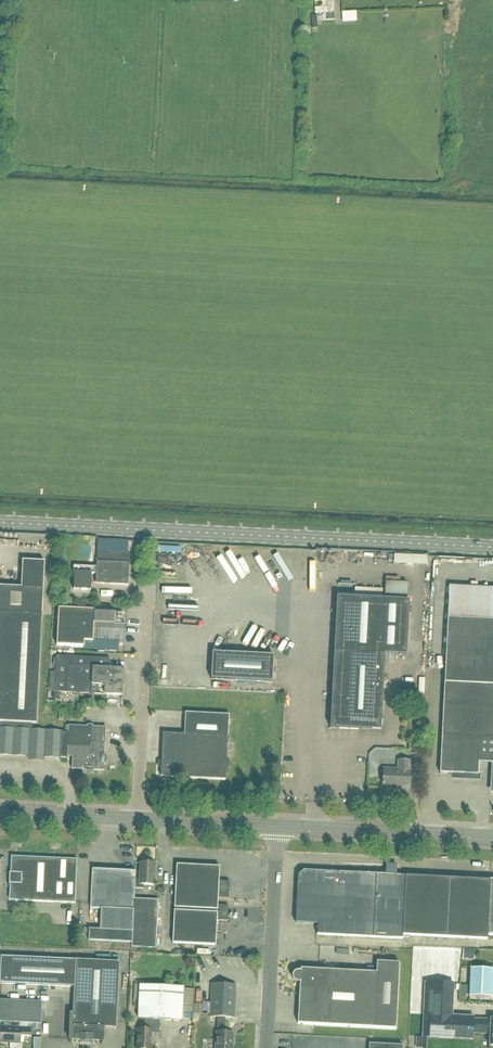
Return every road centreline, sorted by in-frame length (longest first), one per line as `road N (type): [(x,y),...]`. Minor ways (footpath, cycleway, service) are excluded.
road 1 (primary): [(492,548),(0,523)]
road 2 (unclassified): [(278,828),(266,1047)]
road 3 (unclassified): [(135,821),(144,602)]
road 4 (tertiary): [(492,839),(278,828)]
road 5 (tertiary): [(278,828),(135,821)]
road 6 (tertiary): [(135,821),(0,814)]

